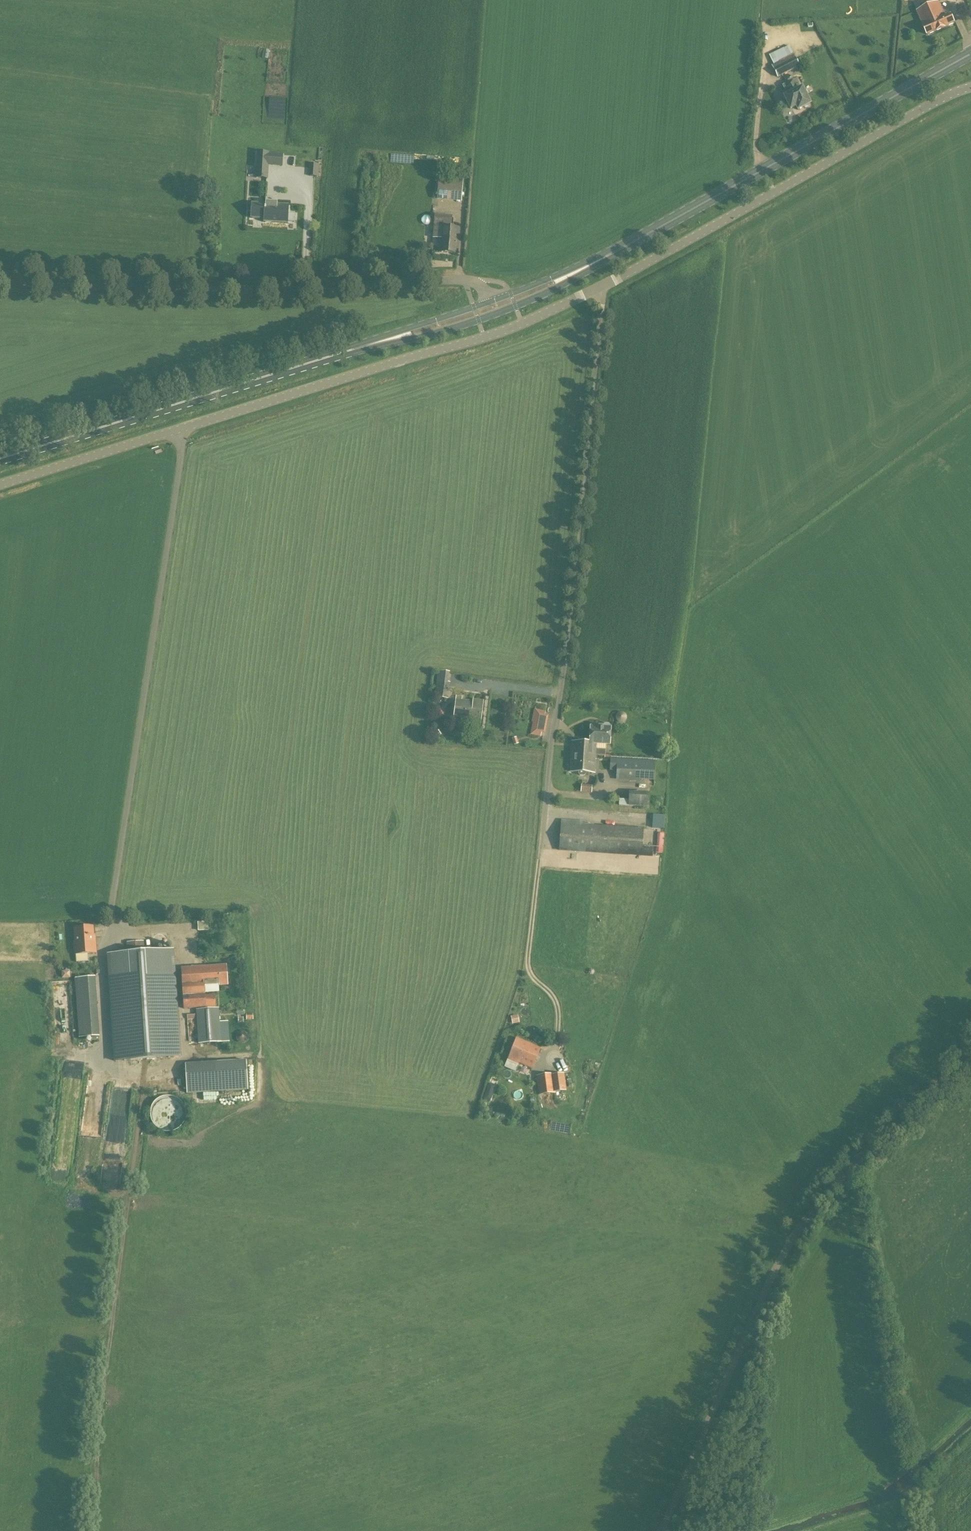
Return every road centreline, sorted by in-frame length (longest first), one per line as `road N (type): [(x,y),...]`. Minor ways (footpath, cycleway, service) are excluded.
road 1 (unclassified): [(0,486),(484,338),(603,285)]
road 2 (unclassified): [(662,1530),(798,1228),(970,1051)]
road 3 (unclassified): [(603,285),(541,849)]
road 4 (unclassified): [(492,302),(481,285),(465,280),(278,289),(0,284)]
road 5 (unclassified): [(603,285),(970,87)]
road 6 (primary): [(970,54),(658,229)]
road 7 (primary): [(330,357),(516,307),(658,229)]
road 8 (primary): [(0,459),(330,357)]
road 9 (track): [(555,1040),(556,1005),(528,967),(541,849)]
road 10 (primary): [(658,229),(492,302)]
road 11 (primary): [(492,302),(330,357)]

